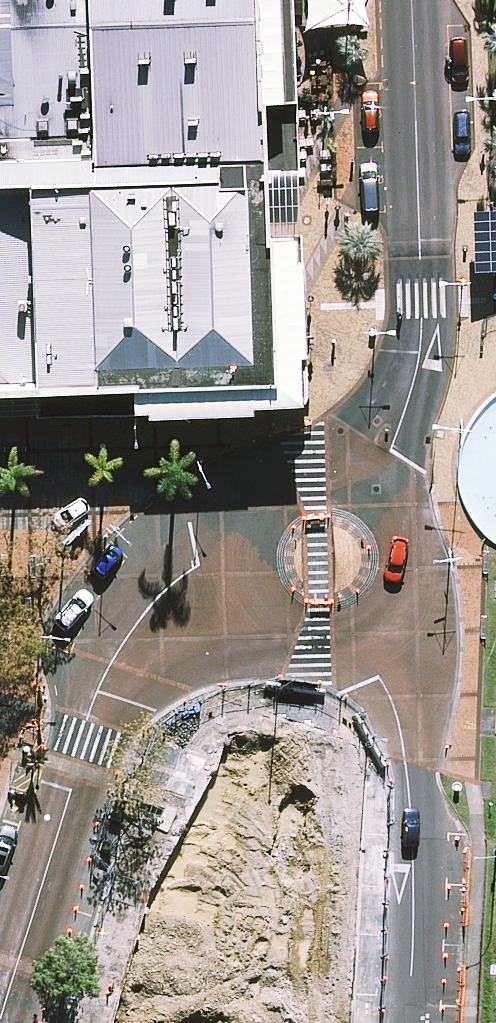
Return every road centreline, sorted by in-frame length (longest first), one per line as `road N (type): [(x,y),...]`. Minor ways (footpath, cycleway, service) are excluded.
road 1 (unclassified): [(249,548),(160,593),(110,655),(75,742),(0,1014)]
road 2 (unclassified): [(375,487),(413,387),(423,320),(412,0)]
road 3 (unclassified): [(411,1022),(408,775),(367,629)]
road 4 (unclassified): [(367,629),(326,638),(277,619),(260,599),(249,548)]
road 5 (unclassified): [(375,487),(398,510),(412,563),(405,590),(367,629)]
road 6 (unclassified): [(249,548),(271,500),(293,483),(340,475),(375,487)]

